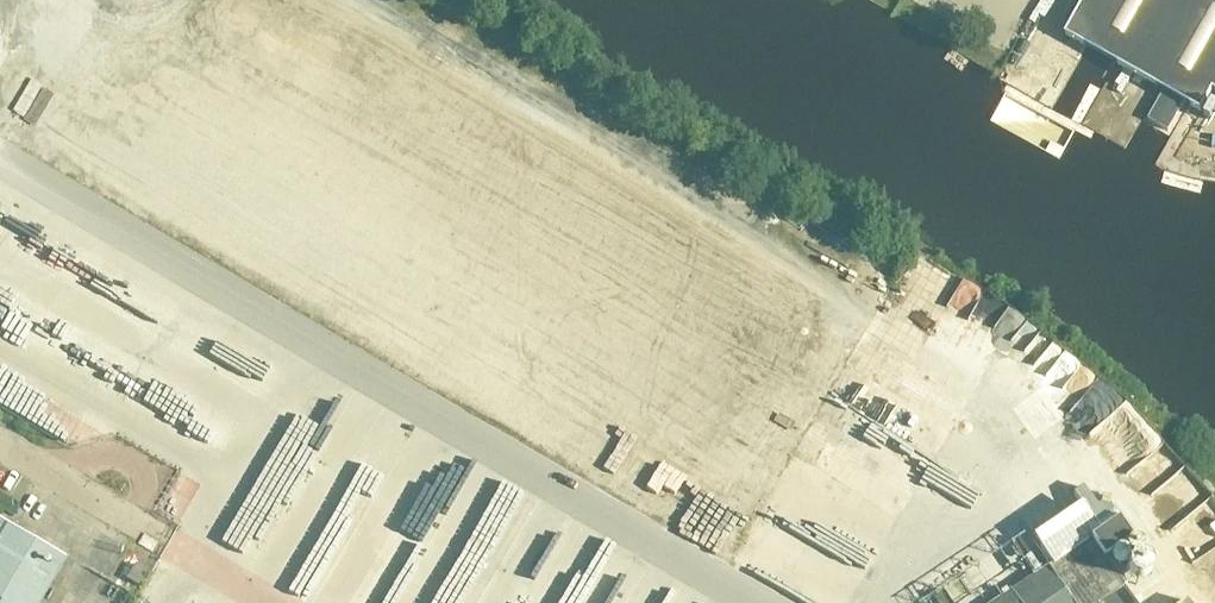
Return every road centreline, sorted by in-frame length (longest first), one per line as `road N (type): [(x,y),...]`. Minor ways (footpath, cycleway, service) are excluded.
road 1 (unclassified): [(131,524),(144,484),(124,457),(47,475)]

